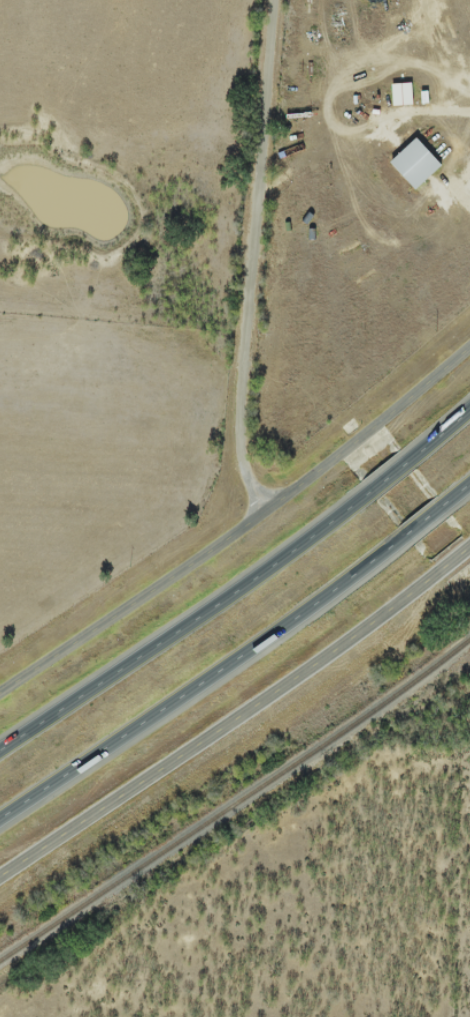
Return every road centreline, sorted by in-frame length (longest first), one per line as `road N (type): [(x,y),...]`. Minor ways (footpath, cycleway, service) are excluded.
road 1 (tertiary): [(0,692),(269,510),(469,340)]
road 2 (tertiary): [(0,877),(341,650),(469,540)]
road 3 (residential): [(269,510),(239,451),(275,0)]
road 4 (motorway): [(0,821),(410,538)]
road 5 (motorway): [(371,491),(0,744)]

